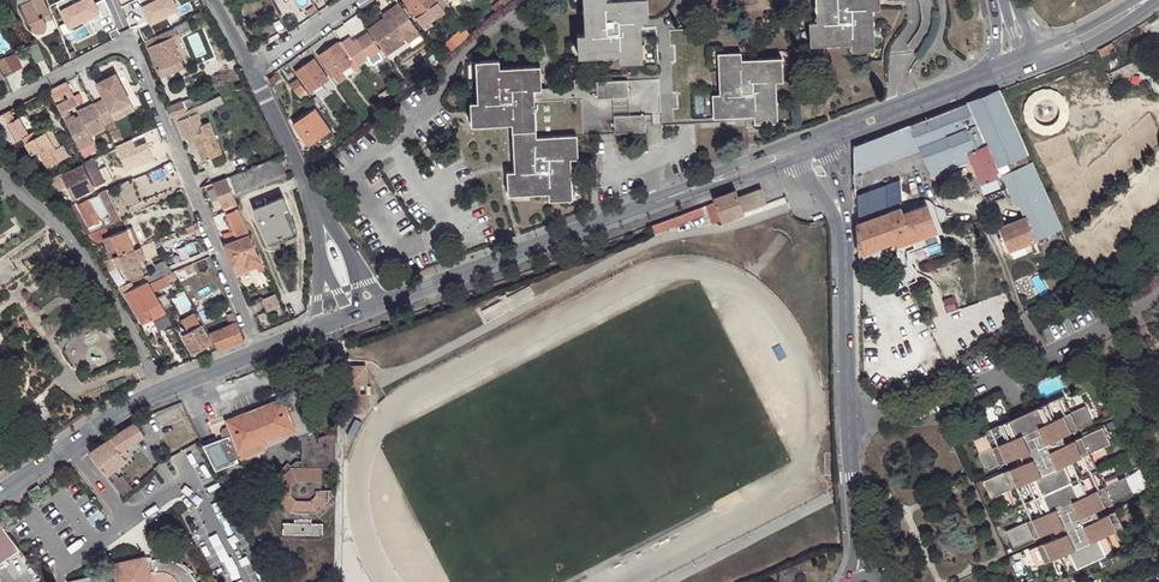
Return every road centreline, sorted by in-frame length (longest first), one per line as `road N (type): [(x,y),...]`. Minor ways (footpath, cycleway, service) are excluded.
road 1 (residential): [(0,105),(103,52),(119,47),(142,59),(257,352)]
road 2 (residential): [(848,418),(935,406),(1086,338),(1158,289)]
road 3 (secondary): [(384,304),(681,194)]
road 4 (residential): [(242,581),(195,490),(172,490),(125,520),(72,445)]
road 5 (secondary): [(827,146),(1025,71)]
road 6 (secondary): [(72,445),(166,388),(257,352)]
road 7 (tertiary): [(846,227),(848,418)]
road 8 (secondary): [(982,68),(822,131)]
road 9 (residential): [(252,70),(322,222)]
road 10 (residential): [(353,0),(252,70)]
road 11 (tertiary): [(848,418),(858,538)]
road 12 (secondary): [(681,194),(795,158)]

